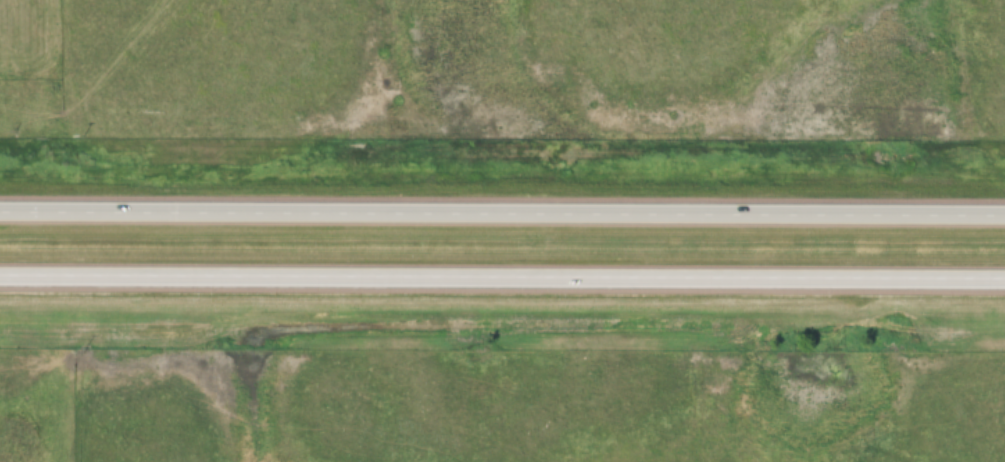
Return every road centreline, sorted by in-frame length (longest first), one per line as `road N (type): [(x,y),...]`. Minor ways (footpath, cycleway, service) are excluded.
road 1 (motorway): [(0,281),(1004,285)]
road 2 (motorway): [(1004,218),(0,215)]

